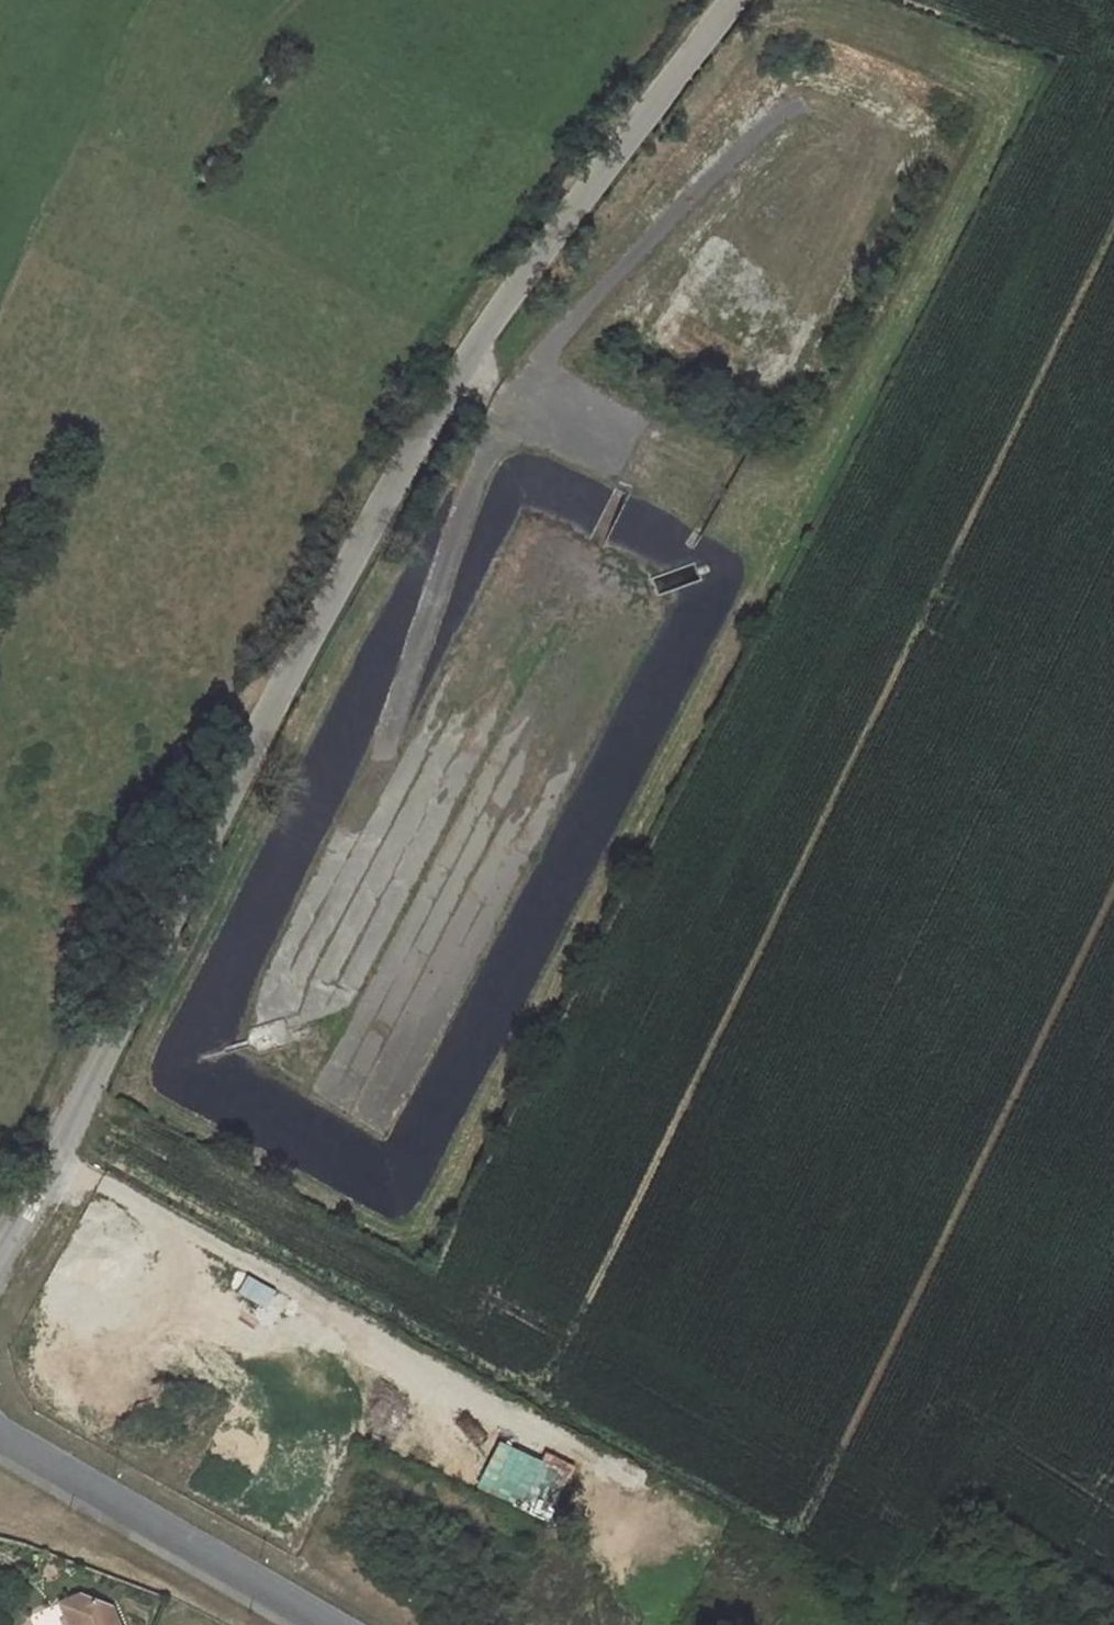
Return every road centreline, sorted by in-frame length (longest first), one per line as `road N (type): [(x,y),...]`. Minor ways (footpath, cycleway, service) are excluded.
road 1 (unclassified): [(735,0),(504,305),(442,404),(301,660),(0,1251)]
road 2 (residential): [(0,1440),(326,1624)]

